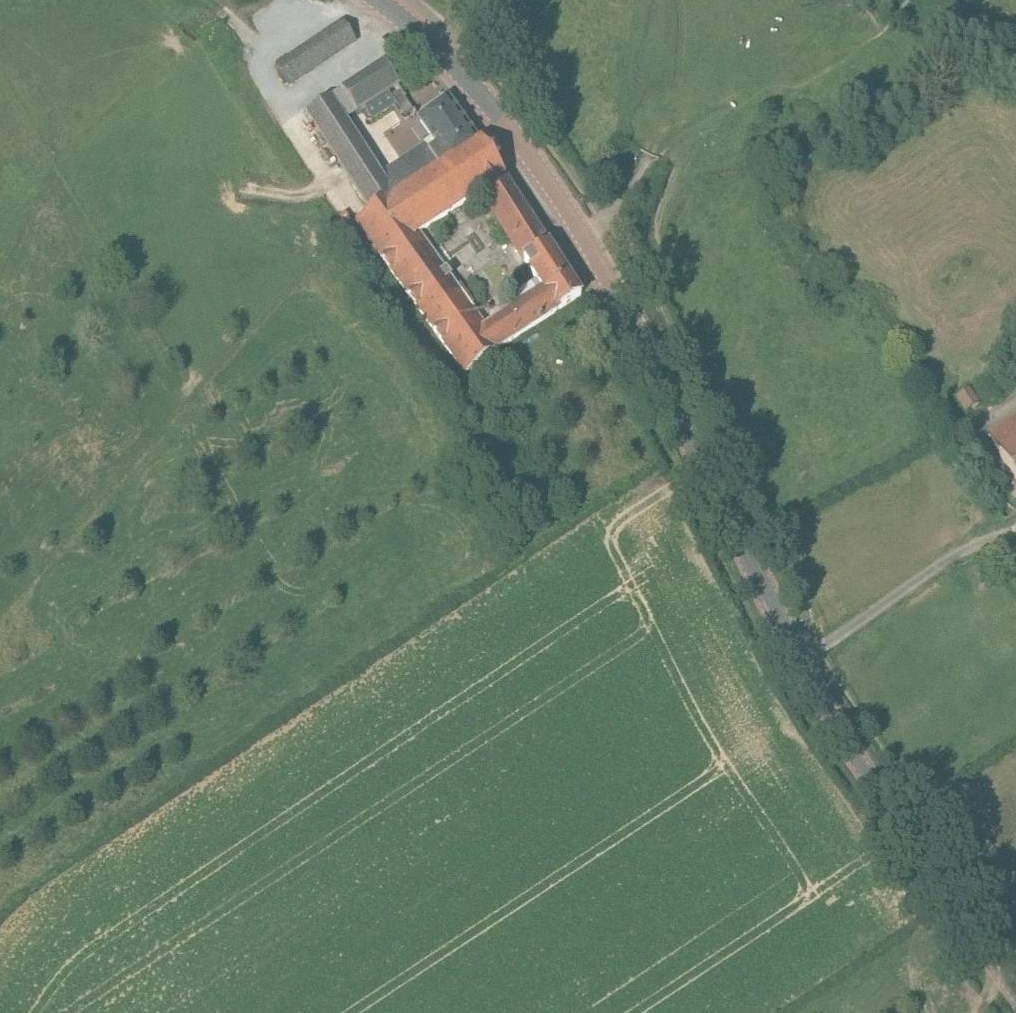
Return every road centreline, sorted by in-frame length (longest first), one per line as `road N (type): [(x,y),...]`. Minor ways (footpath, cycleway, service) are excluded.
road 1 (tertiary): [(1015,994),(839,730),(572,217),(470,82),(380,0)]

